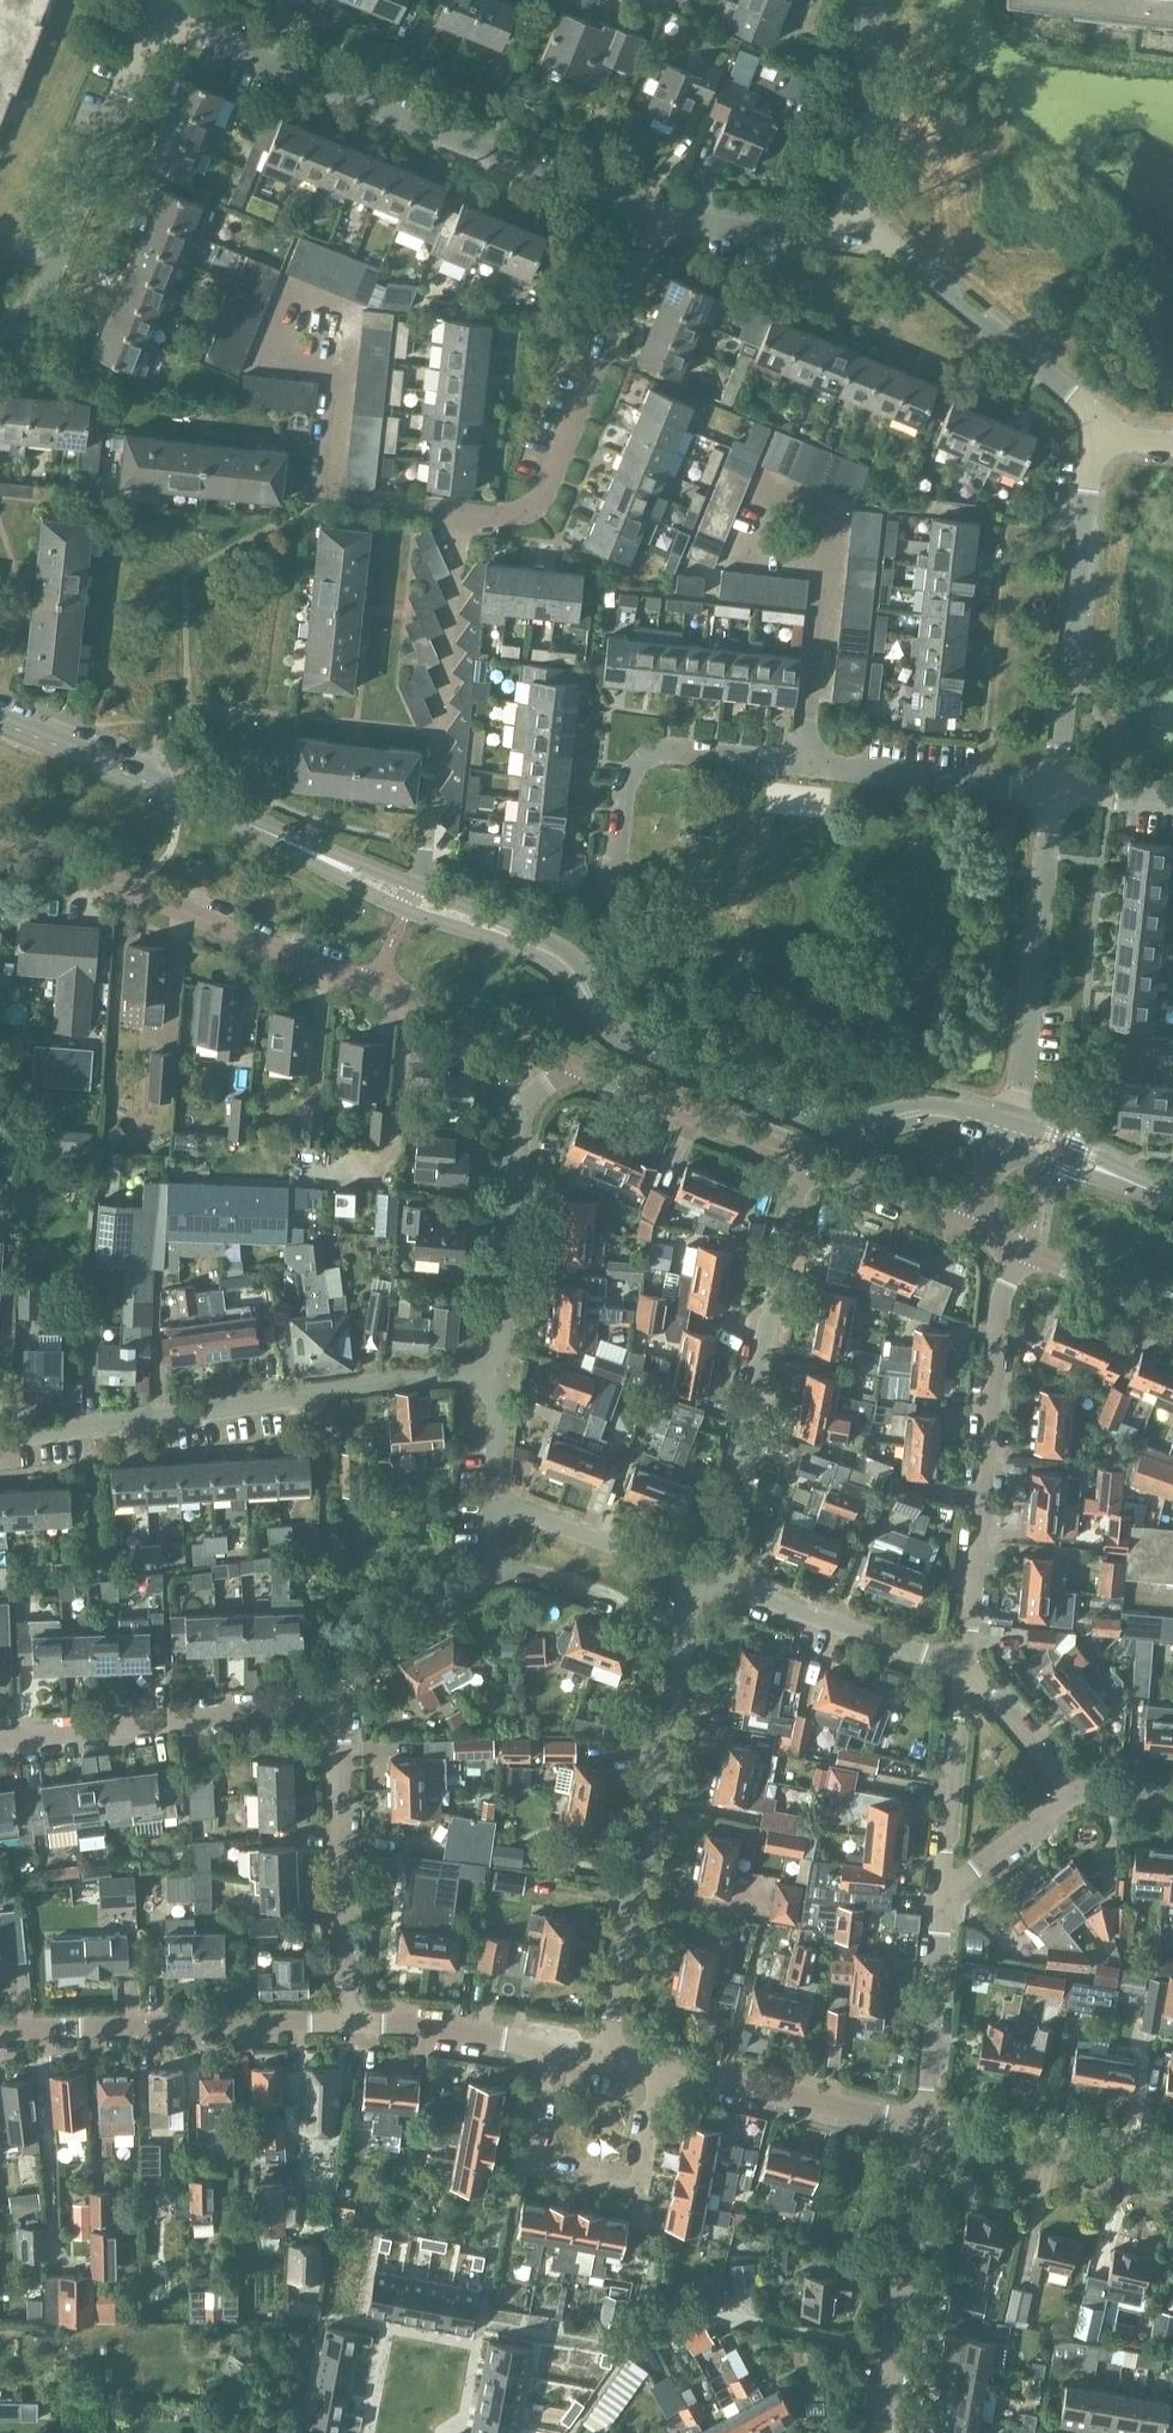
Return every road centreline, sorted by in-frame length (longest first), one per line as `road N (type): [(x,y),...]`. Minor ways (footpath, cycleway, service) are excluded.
road 1 (tertiary): [(1008,1133),(933,1114),(833,1125),(638,1052),(613,1036),(536,949),(0,725)]
road 2 (residential): [(1057,792),(661,751),(634,763),(623,779),(610,897)]
road 3 (residential): [(644,221),(146,19)]
road 4 (residential): [(0,1442),(495,1382)]
road 5 (residential): [(604,2058),(683,1633)]
road 6 (residential): [(958,1671),(998,1251)]
road 7 (residential): [(696,1571),(730,1466),(778,1164)]
road 8 (residential): [(375,986),(0,835)]
road 9 (residential): [(462,514),(513,517),(539,491),(618,305),(644,221)]
road 10 (residential): [(1057,792),(1089,461),(1106,434)]
road 11 (residential): [(658,2073),(640,2175),(628,2190),(524,2171),(517,2152),(539,2045)]
road 12 (residential): [(0,329),(23,321),(52,263),(146,19)]
road 13 (residential): [(1008,1133),(1025,1084),(1057,792)]
road 14 (residential): [(0,2042),(343,2018)]
road 15 (residential): [(1106,434),(848,213)]
road 16 (residential): [(290,334),(330,352),(316,495),(462,514)]
road 17 (residential): [(495,1382),(526,1116),(548,1087),(577,1079)]
road 18 (residential): [(0,1741),(330,1708)]
road 19 (residential): [(343,2018),(342,1738),(330,1708)]
road 20 (residential): [(882,2432),(927,2134)]
road 21 (residential): [(958,1671),(696,1571)]
road 22 (residential): [(658,2073),(927,2134)]
road 23 (residential): [(927,2134),(1172,2185)]
road 24 (residential): [(927,2134),(940,1902)]
road 25 (residential): [(940,1902),(958,1671)]
road 26 (residential): [(778,1164),(577,1079)]
road 27 (residential): [(330,1708),(363,1665),(489,1562)]
road 28 (residential): [(848,213),(871,0)]
road 29 (residential): [(696,1571),(494,1500)]
road 30 (residential): [(848,213),(810,236),(644,221)]
road 31 (residential): [(683,1633),(489,1562)]
road 32 (residential): [(970,1240),(778,1164)]
road 33 (residential): [(343,2018),(539,2045)]
road 34 (residential): [(1172,1322),(998,1251)]
road 35 (tertiary): [(1172,1199),(1008,1133)]
road 36 (residential): [(1070,1798),(958,1671)]
road 37 (residential): [(940,1902),(1070,1798)]

